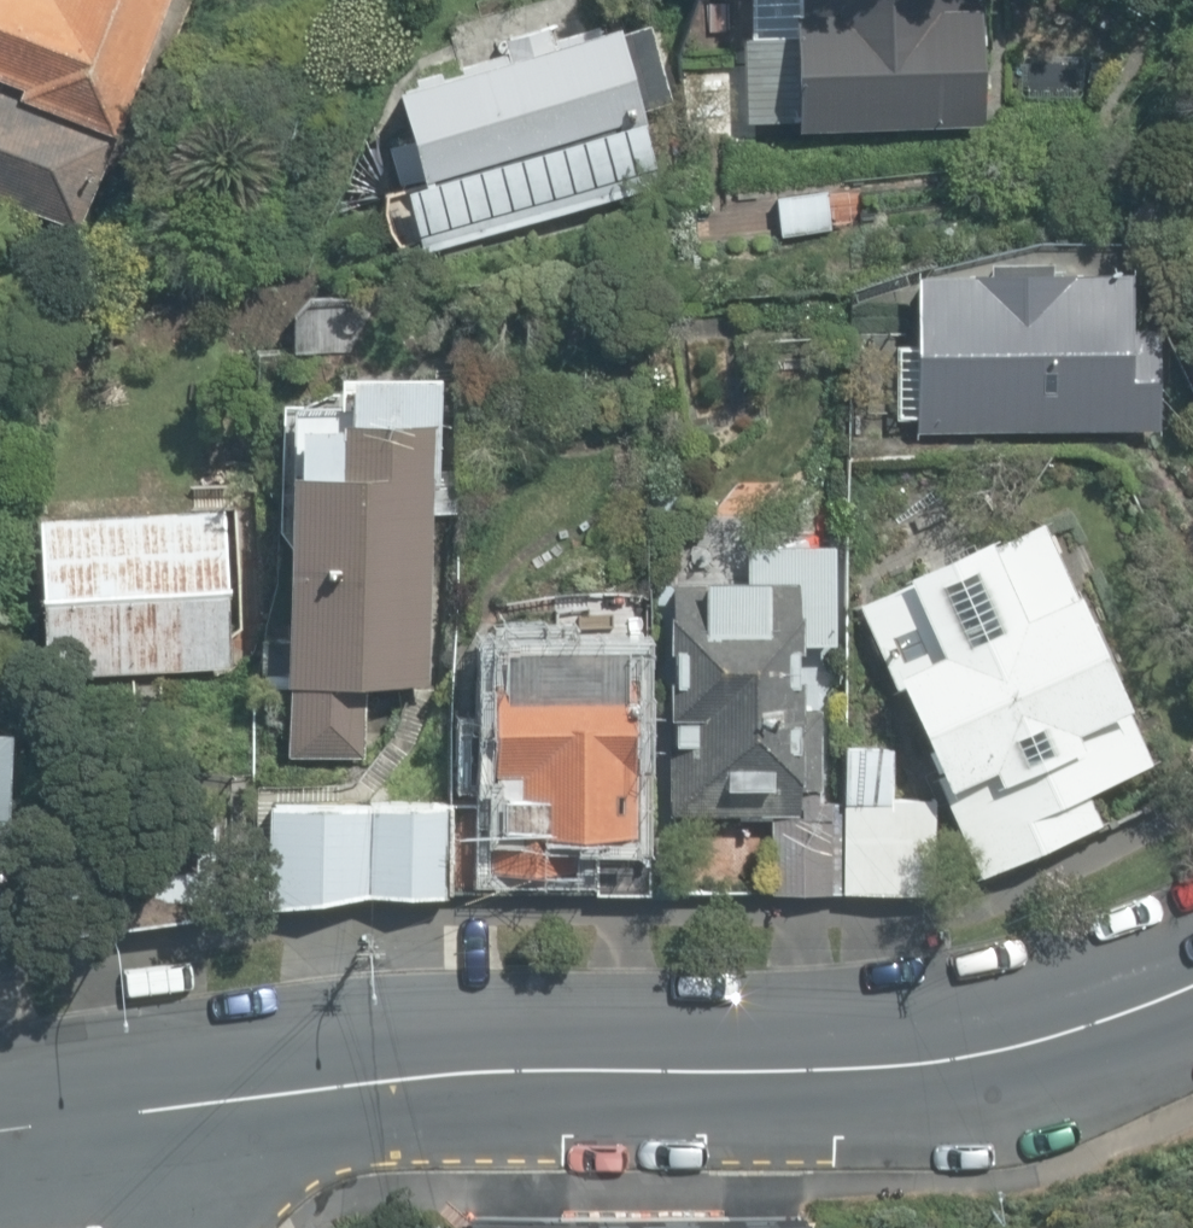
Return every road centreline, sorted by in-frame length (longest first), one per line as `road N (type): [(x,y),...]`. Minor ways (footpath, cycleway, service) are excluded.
road 1 (secondary): [(1192,1022),(888,1091),(162,1125)]
road 2 (secondary): [(162,1125),(0,1141)]

